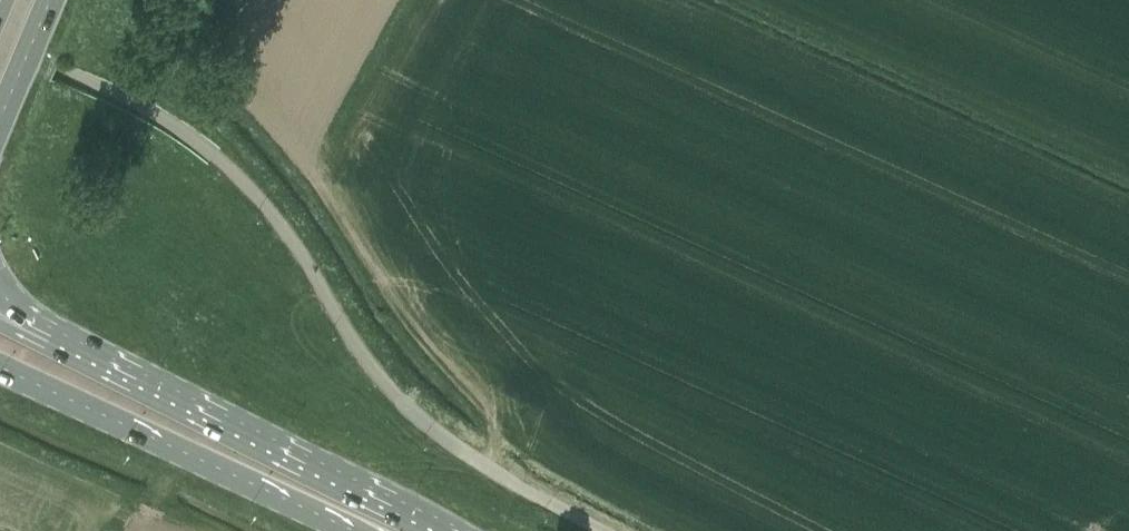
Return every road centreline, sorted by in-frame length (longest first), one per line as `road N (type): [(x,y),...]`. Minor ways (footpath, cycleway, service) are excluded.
road 1 (primary): [(447,530),(68,346)]
road 2 (primary): [(0,370),(338,530)]
road 3 (unclassified): [(406,406),(455,447),(604,530)]
road 4 (primary): [(0,121),(51,0)]

